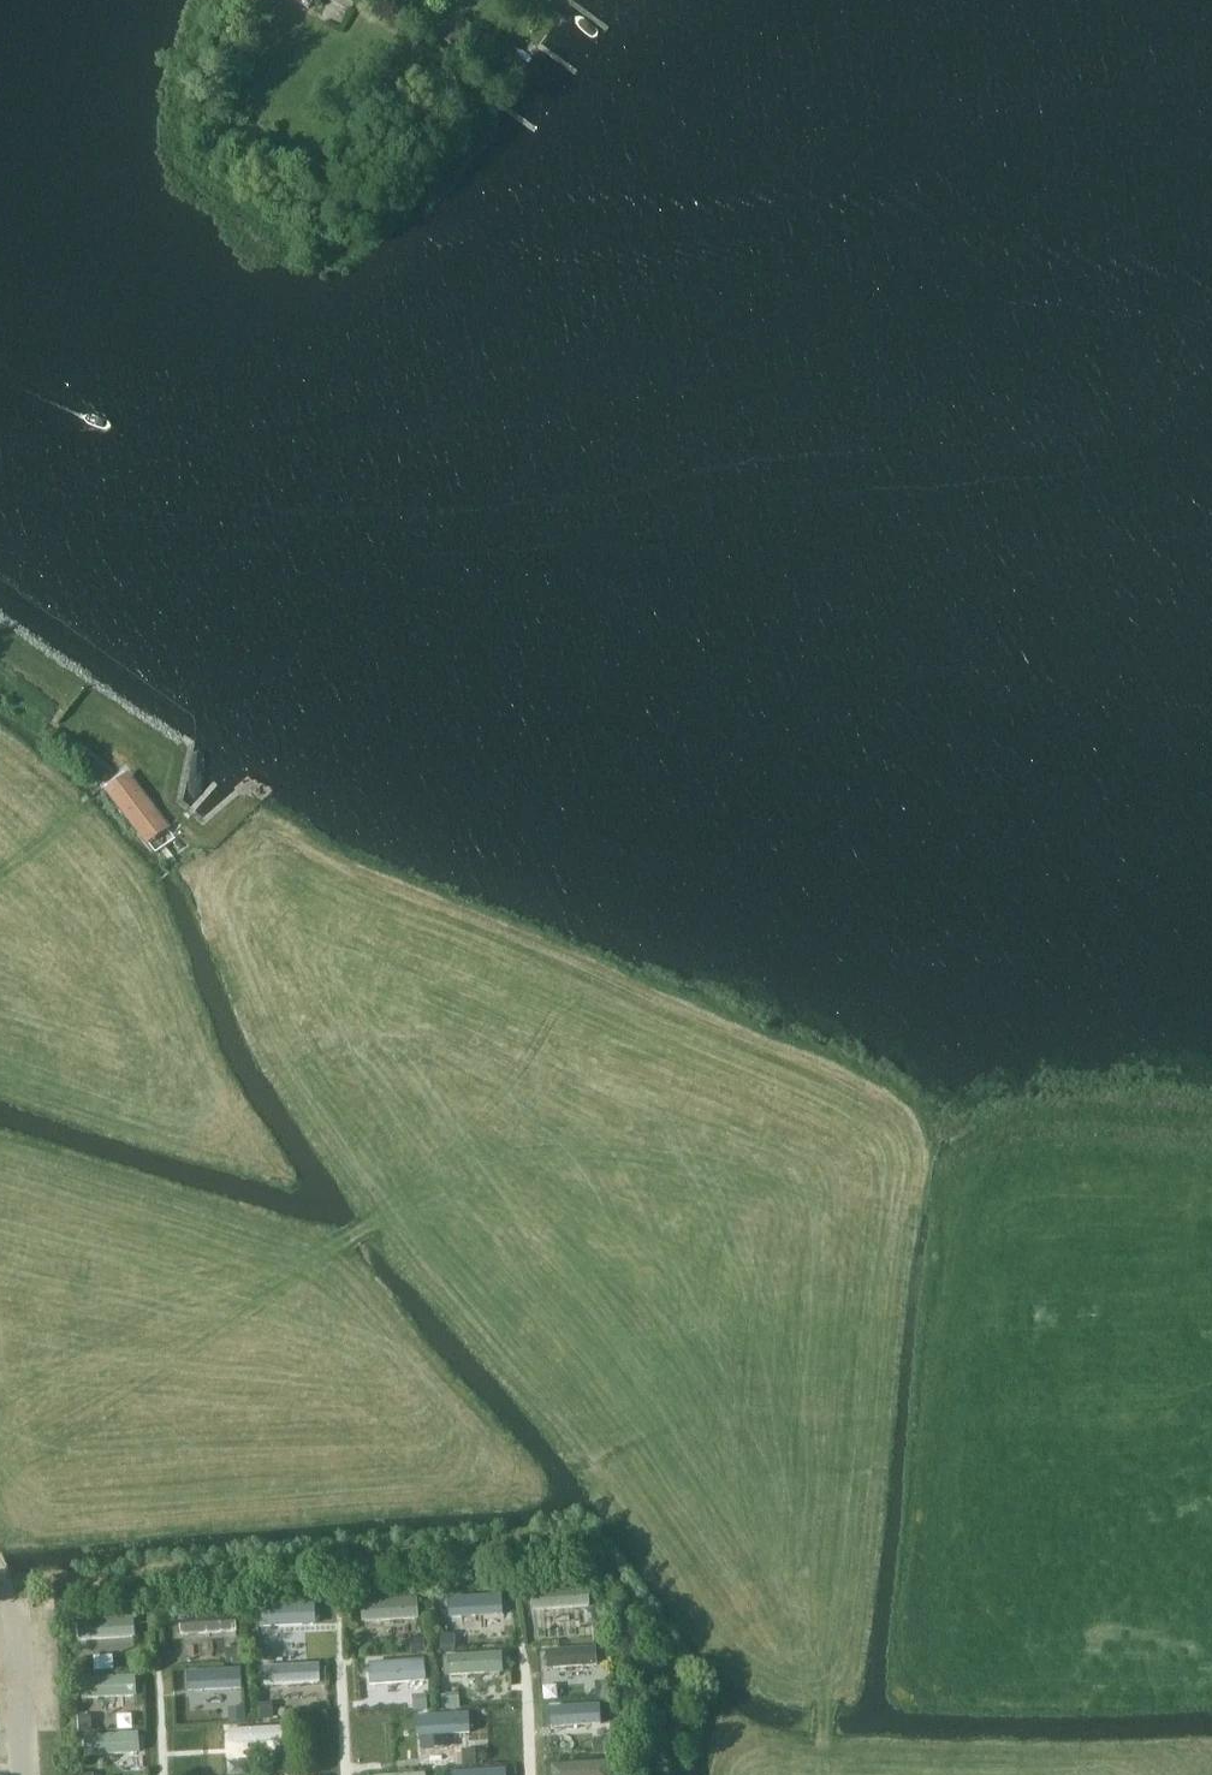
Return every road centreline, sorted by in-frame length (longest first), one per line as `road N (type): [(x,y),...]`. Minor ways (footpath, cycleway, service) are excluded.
road 1 (track): [(0,899),(115,832)]

